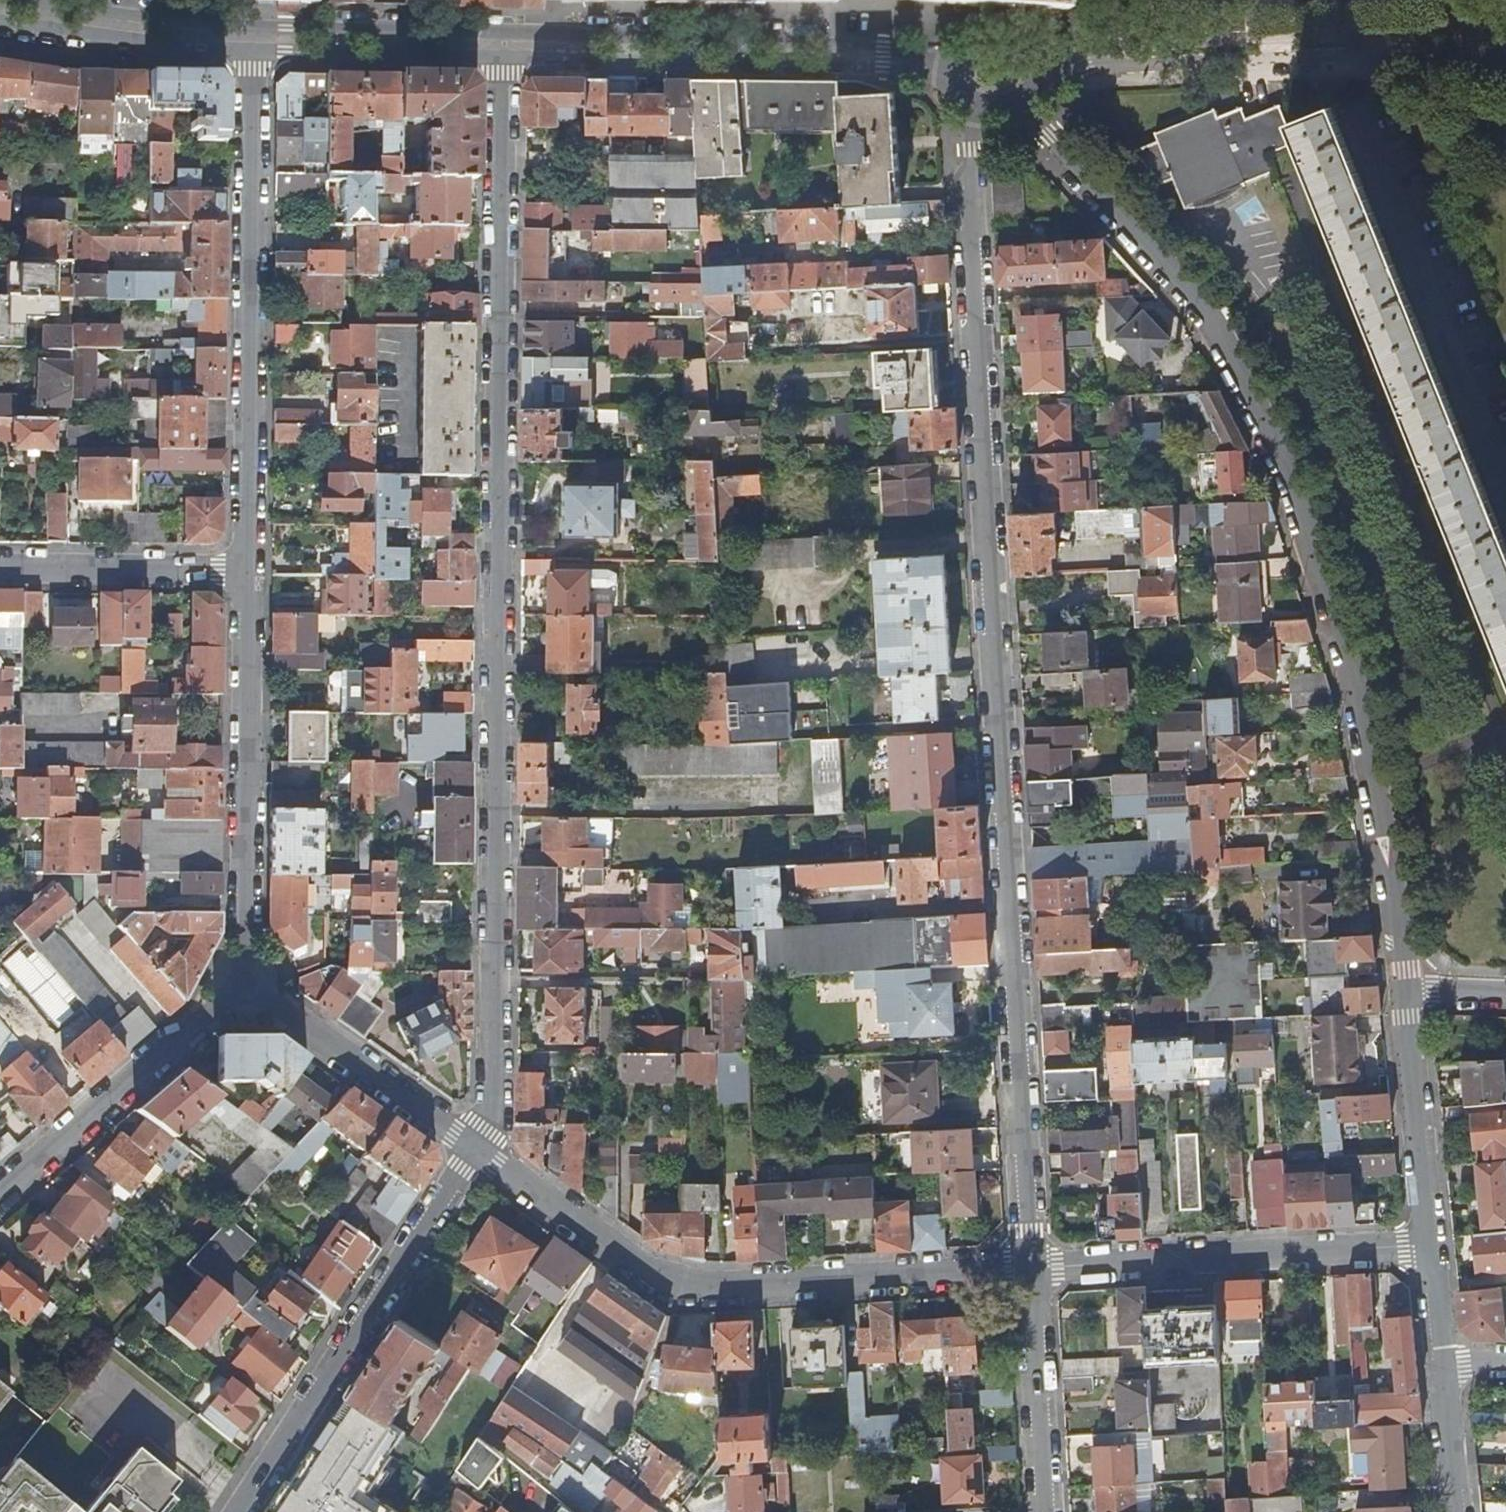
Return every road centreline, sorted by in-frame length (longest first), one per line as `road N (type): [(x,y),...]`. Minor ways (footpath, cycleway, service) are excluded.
road 1 (residential): [(1031,1268),(969,207),(980,101)]
road 2 (residential): [(475,1149),(489,1127),(504,45)]
road 3 (tertiary): [(1019,105),(1205,312),(1258,404),(1296,499),(1372,759),(1407,993)]
road 4 (residential): [(475,1149),(680,1287),(1031,1268)]
road 5 (residential): [(252,39),(248,571)]
road 6 (residential): [(1034,64),(1089,55),(1505,37)]
road 7 (residential): [(504,45),(882,57),(953,68)]
road 8 (residential): [(240,1511),(475,1149)]
road 9 (residential): [(248,571),(243,978)]
road 10 (residential): [(1031,1268),(1430,1244)]
road 11 (residential): [(243,978),(0,1187)]
road 12 (residential): [(243,978),(475,1149)]
road 13 (residential): [(0,12),(252,39)]
road 14 (residential): [(252,39),(504,45)]
road 15 (tertiary): [(1407,993),(1430,1244)]
road 16 (residential): [(0,568),(248,571)]
road 17 (residential): [(1045,1511),(1031,1268)]
road 18 (tertiary): [(1443,1364),(1458,1511)]
road 19 (tertiary): [(1430,1244),(1443,1364)]

